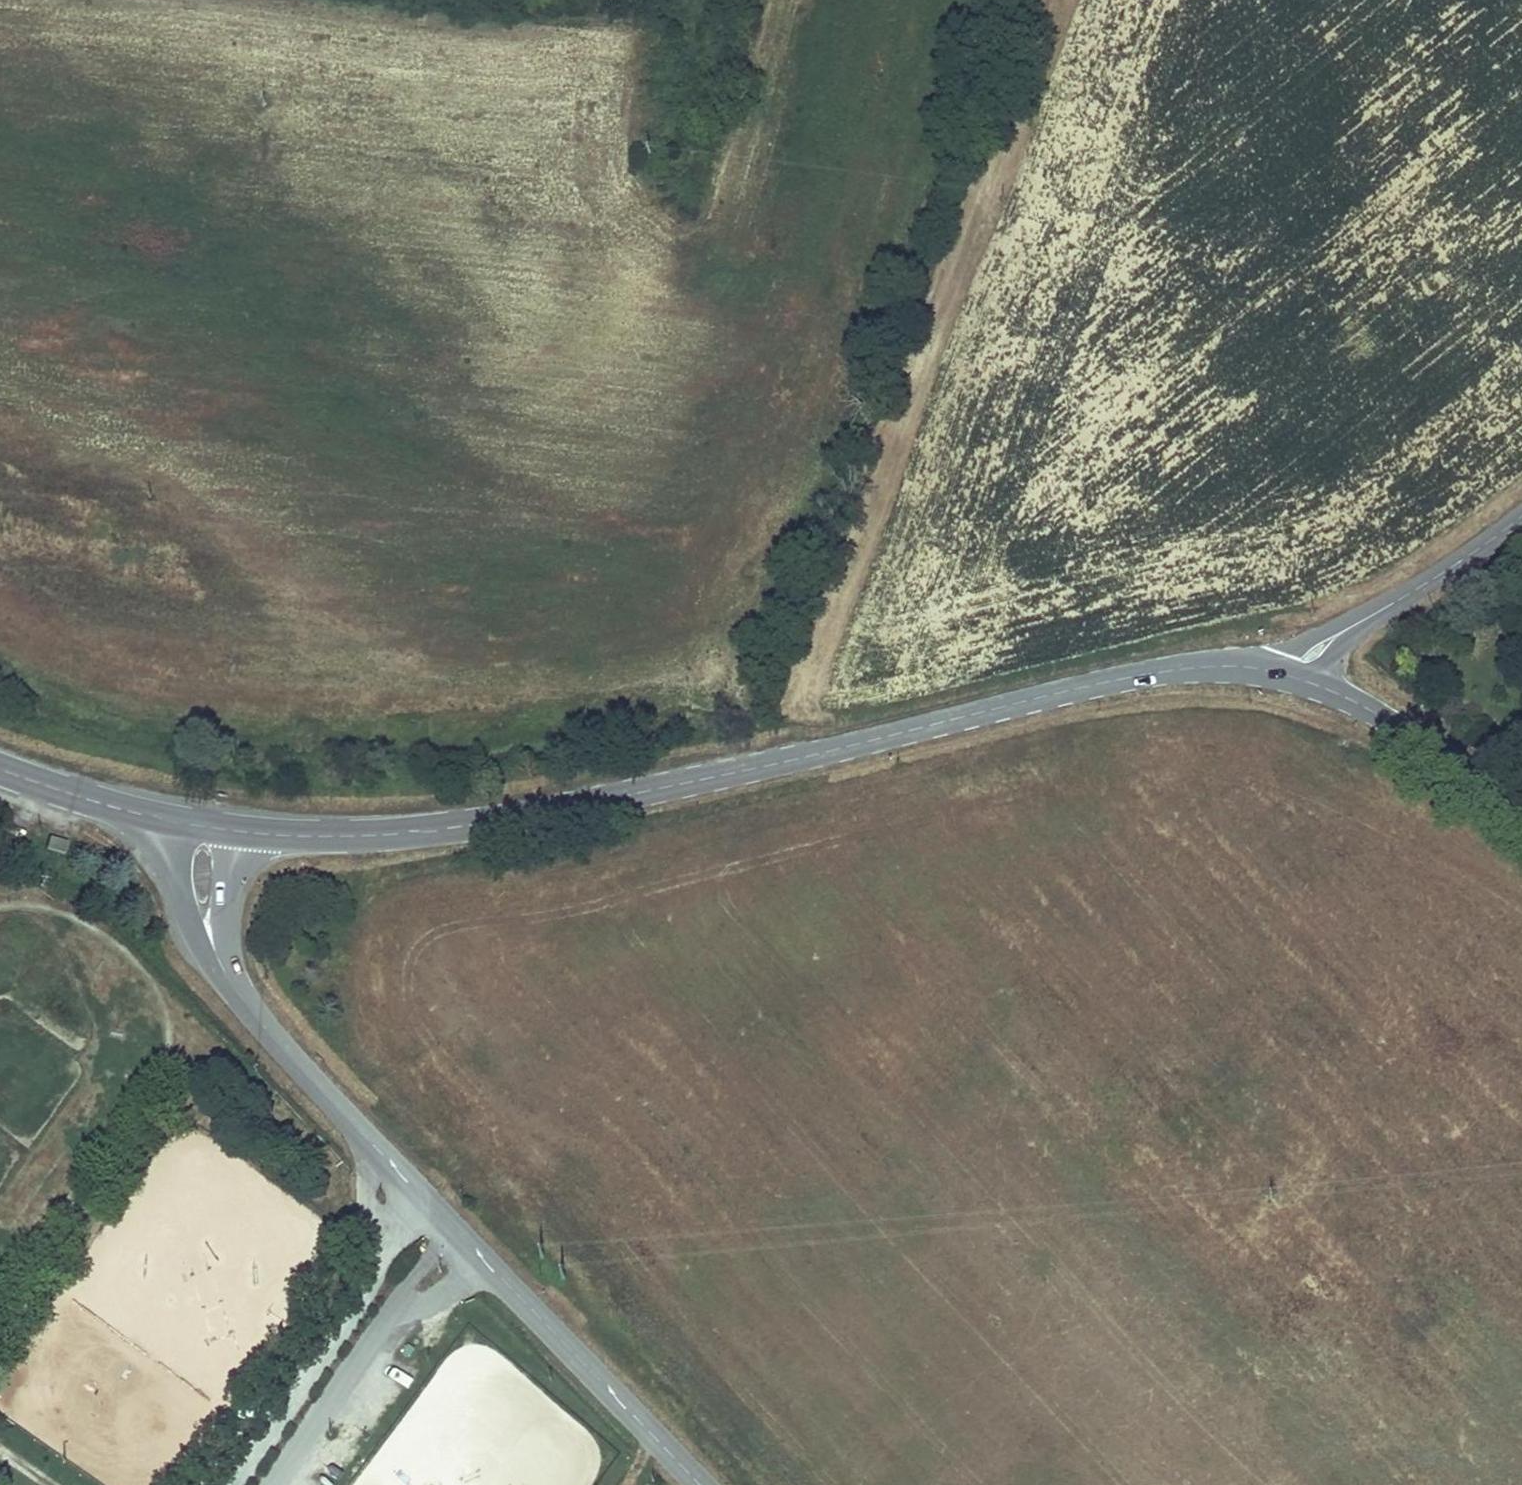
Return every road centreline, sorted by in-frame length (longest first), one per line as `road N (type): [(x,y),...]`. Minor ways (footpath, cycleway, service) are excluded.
road 1 (tertiary): [(245,833),(349,836),(519,819),(1152,673),(1249,668),(1290,677)]
road 2 (tertiary): [(700,1484),(355,1128),(244,1005),(223,968)]
road 3 (tertiary): [(1521,515),(1326,639),(1290,677)]
road 4 (tertiary): [(1290,677),(1379,714),(1521,809)]
road 5 (tertiary): [(0,769),(171,822)]
road 6 (tertiary): [(171,822),(167,842),(183,904),(202,945),(223,968)]
road 7 (tertiary): [(223,968),(222,909),(245,833)]

